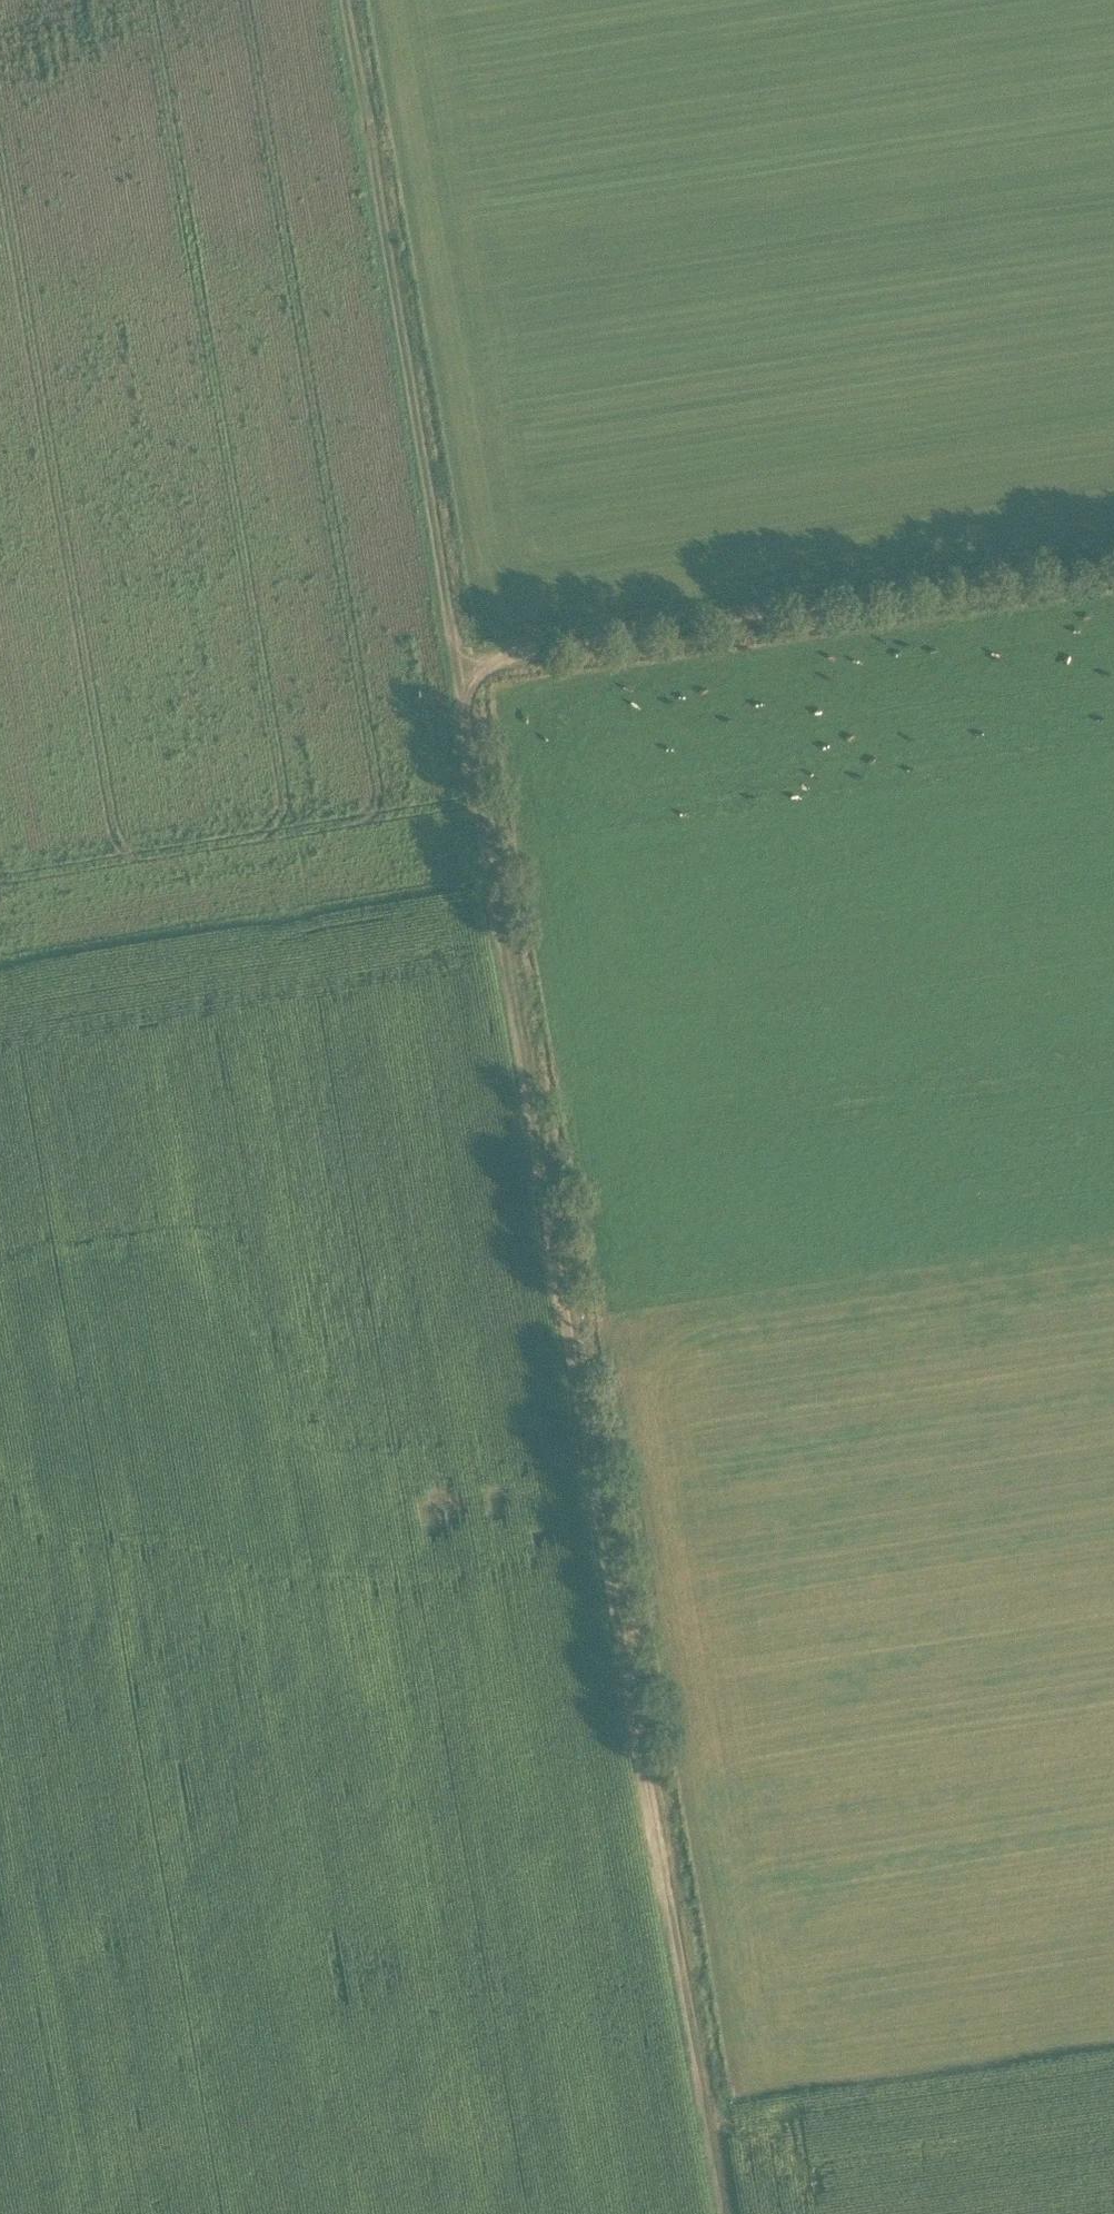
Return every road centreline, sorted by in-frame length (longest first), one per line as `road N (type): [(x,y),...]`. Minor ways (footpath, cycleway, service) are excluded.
road 1 (track): [(720,2213),(455,665)]
road 2 (track): [(455,665),(341,0)]
road 3 (track): [(455,665),(1113,566)]

